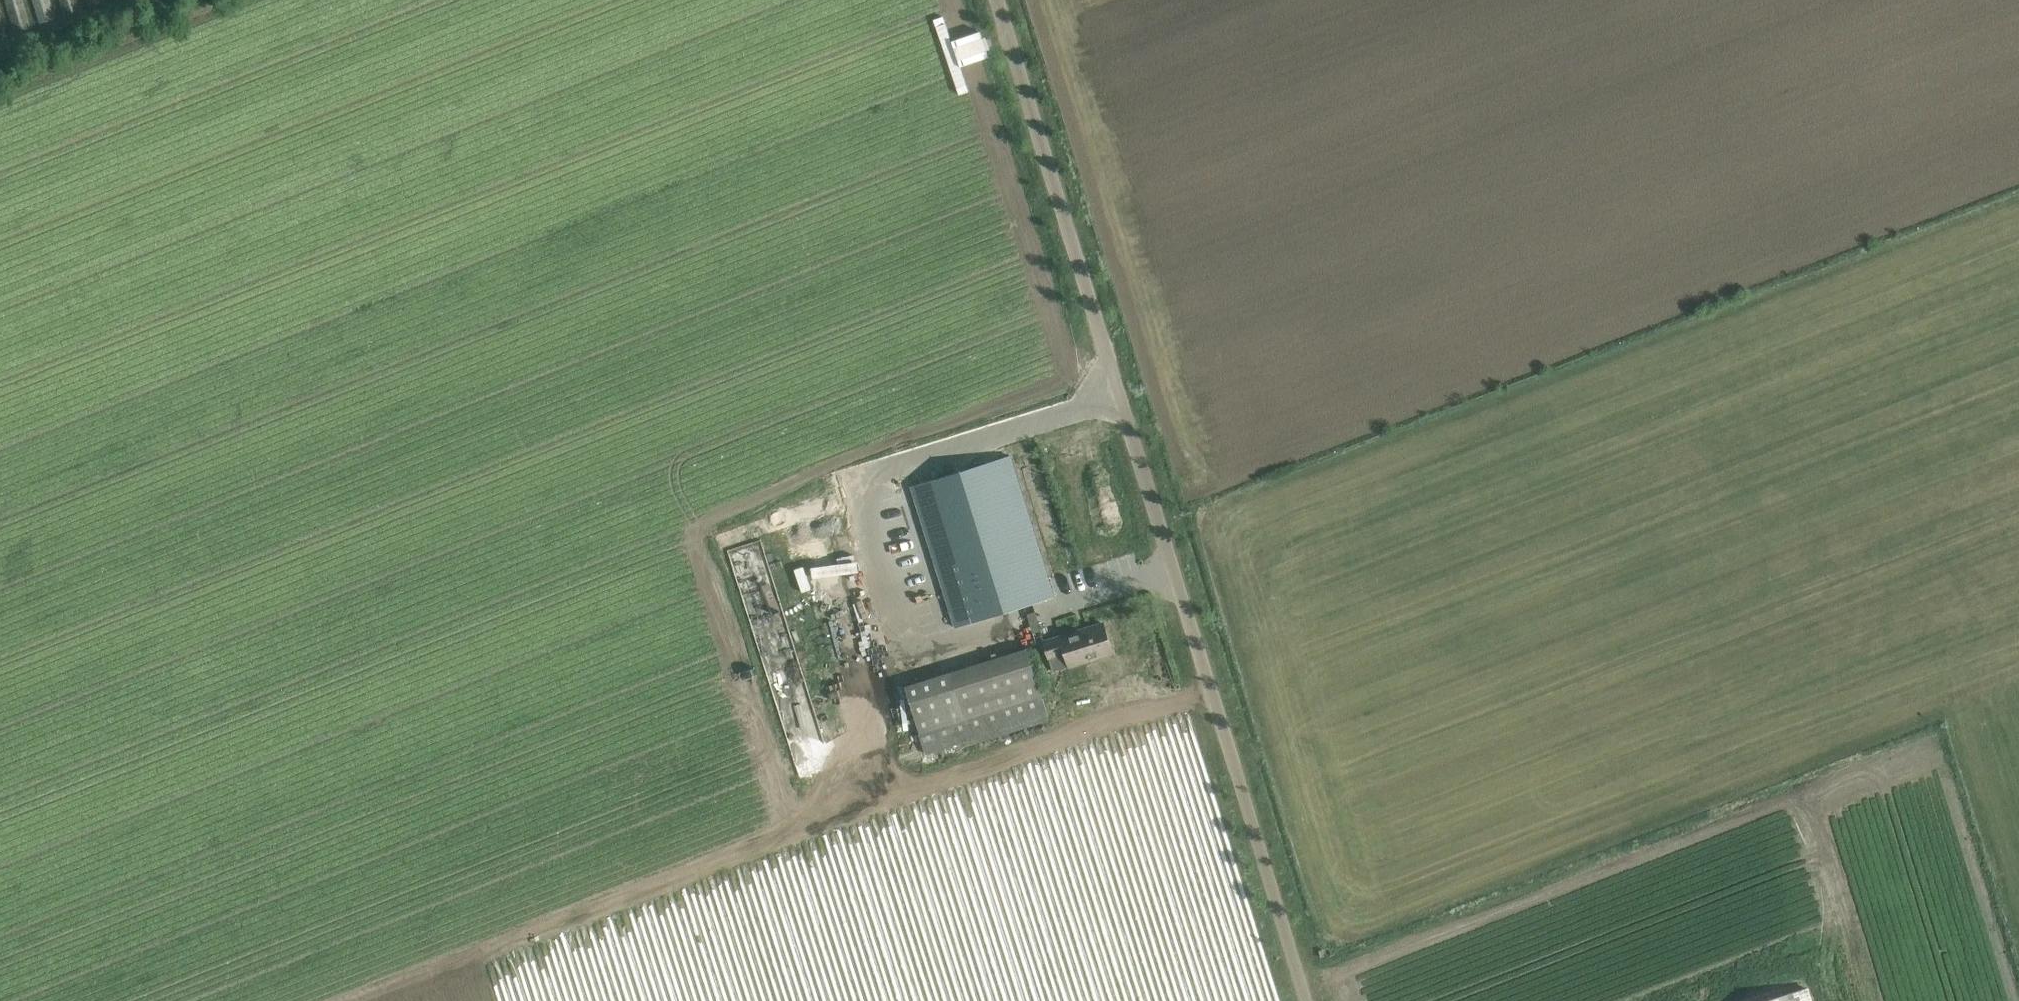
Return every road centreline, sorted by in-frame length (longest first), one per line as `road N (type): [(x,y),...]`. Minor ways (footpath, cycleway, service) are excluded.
road 1 (unclassified): [(1306,1000),(998,0)]

